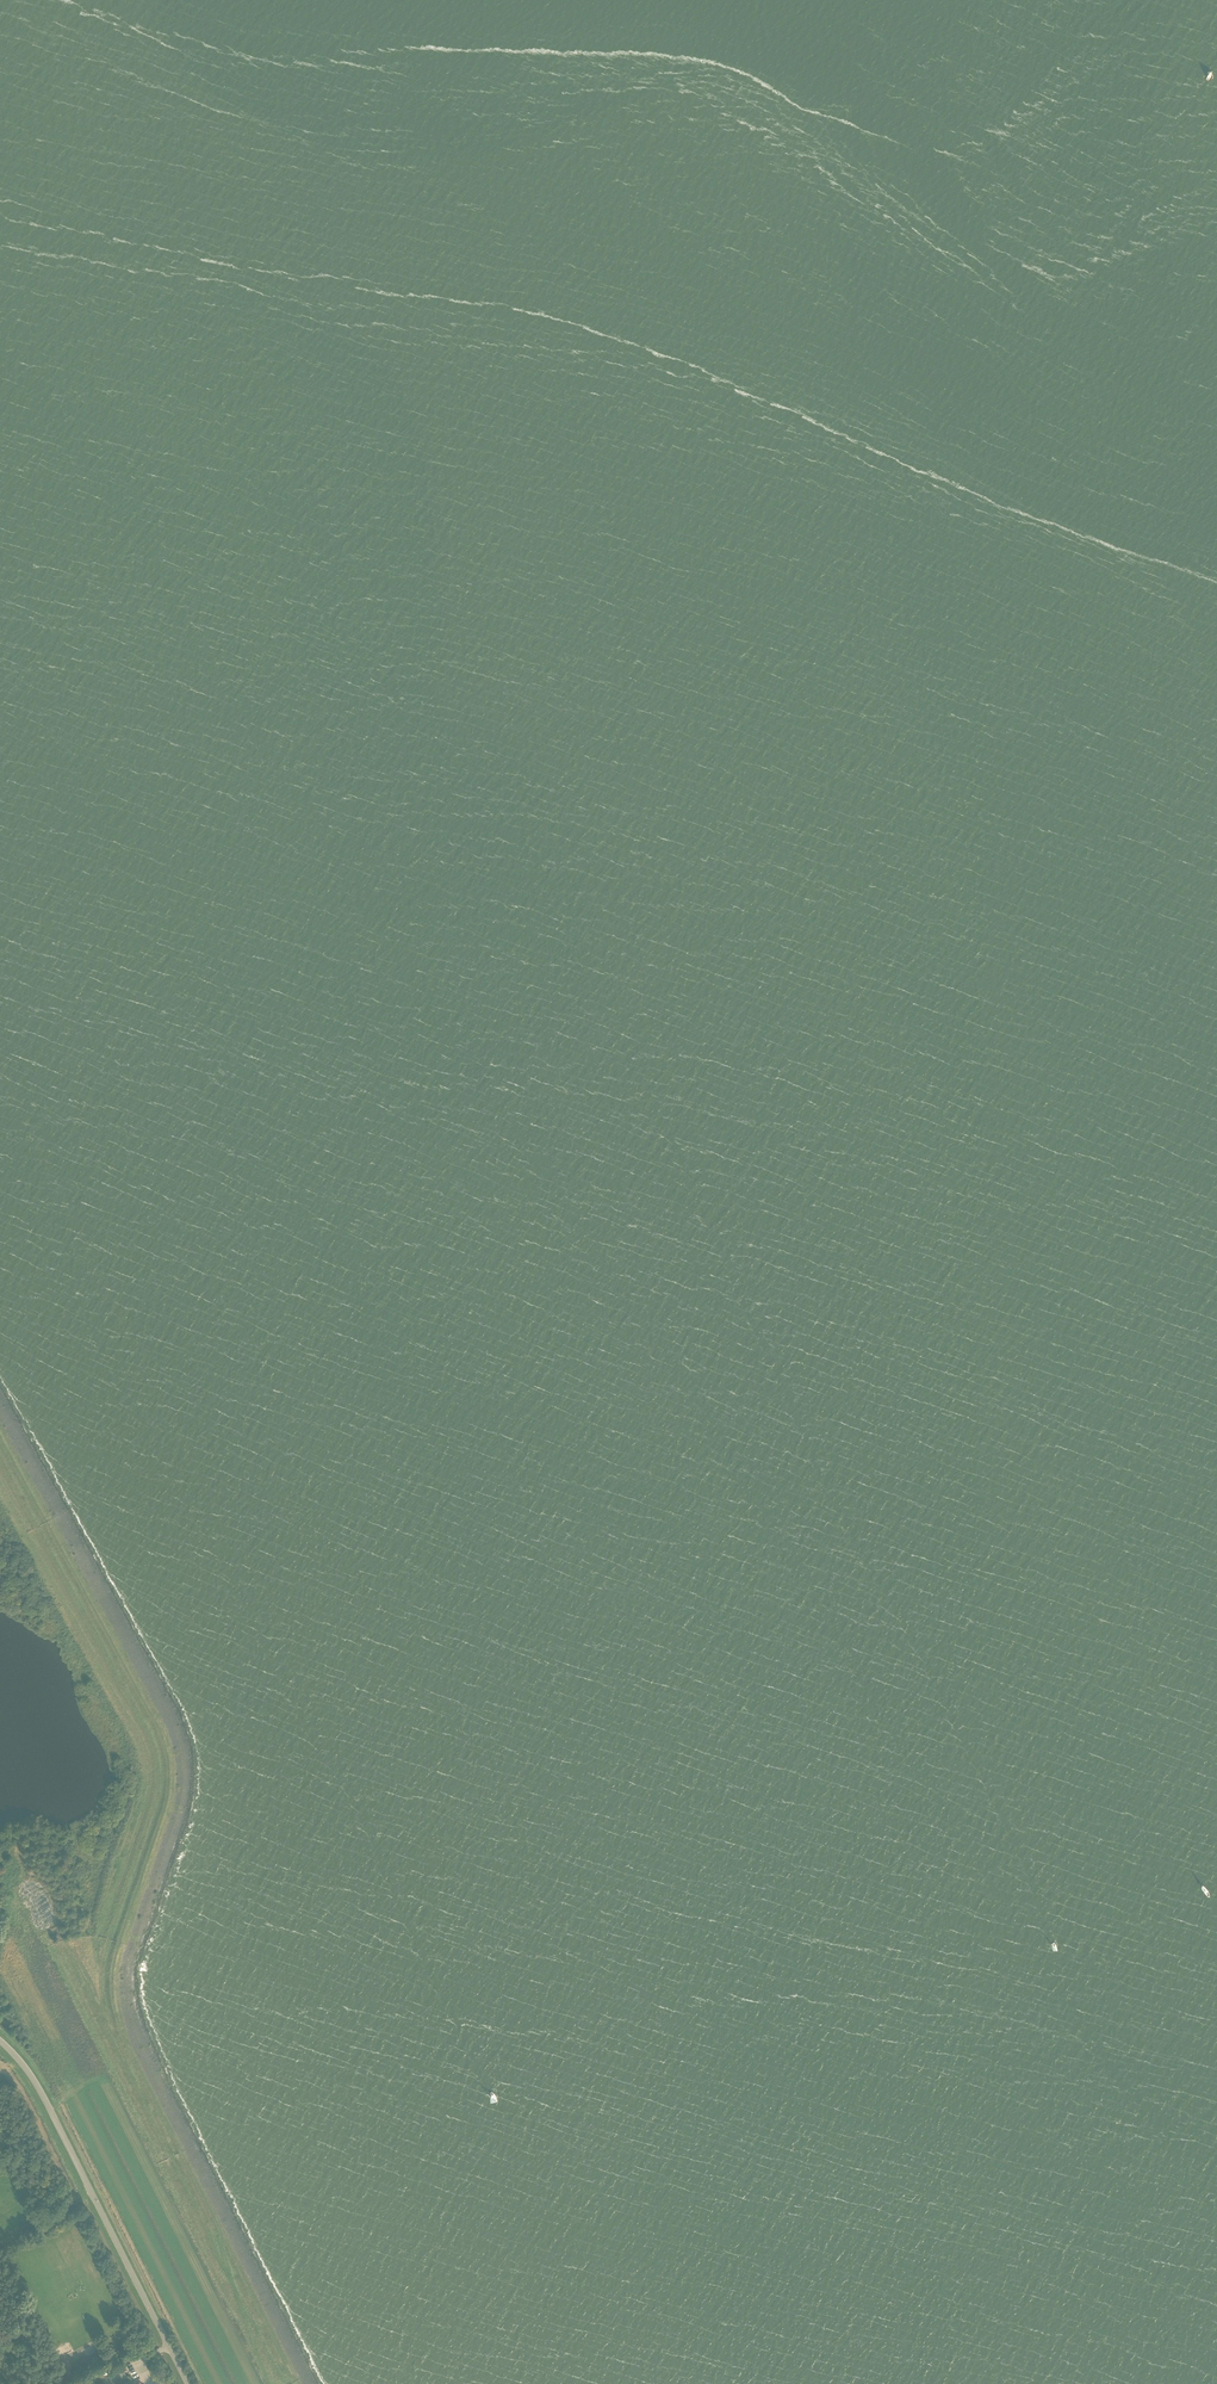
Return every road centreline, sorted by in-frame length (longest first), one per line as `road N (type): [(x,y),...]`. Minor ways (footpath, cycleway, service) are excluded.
road 1 (tertiary): [(184,2383),(36,2086),(0,2042)]

